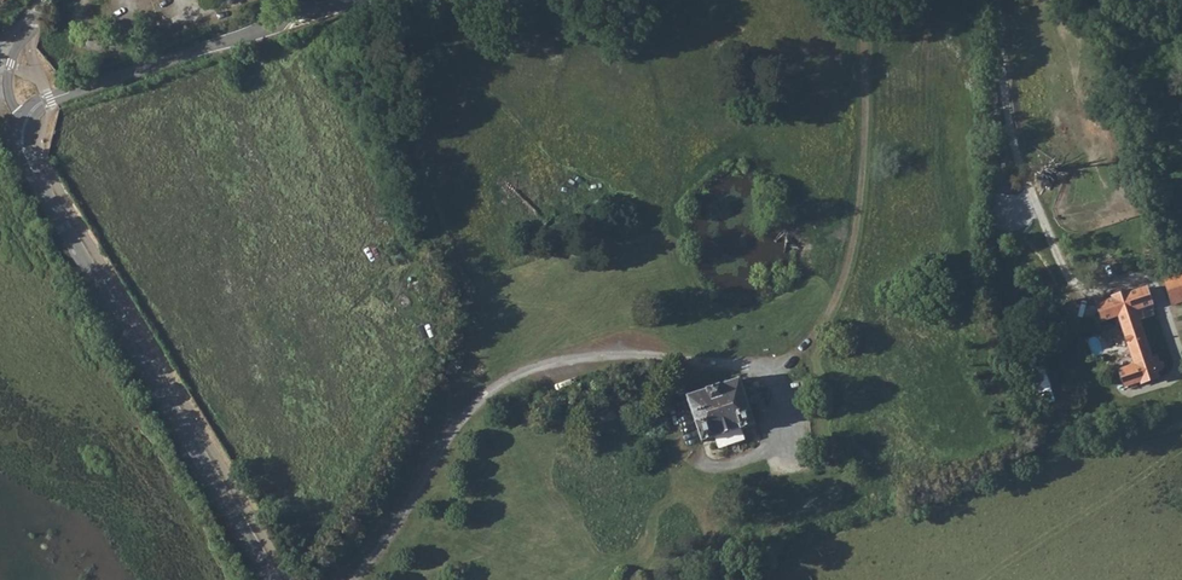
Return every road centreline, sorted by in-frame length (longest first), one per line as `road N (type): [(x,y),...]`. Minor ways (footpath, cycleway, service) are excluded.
road 1 (tertiary): [(31,115),(24,131),(30,165),(277,579)]
road 2 (unclassified): [(31,115),(50,101),(362,0)]
road 3 (tertiary): [(43,0),(14,65),(13,95),(31,115)]

